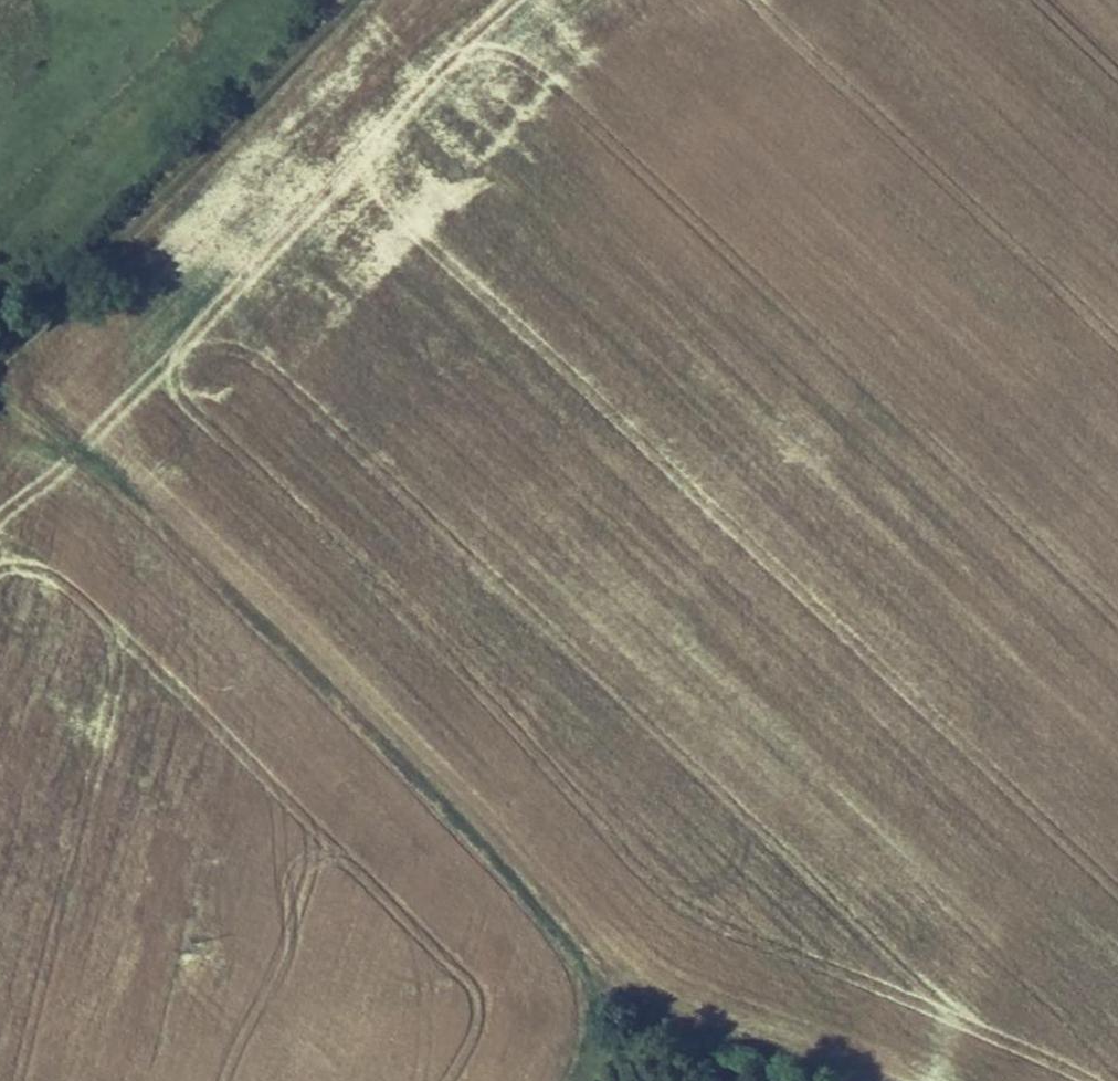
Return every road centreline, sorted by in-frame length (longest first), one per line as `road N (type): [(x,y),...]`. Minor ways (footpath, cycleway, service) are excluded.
road 1 (track): [(0,408),(69,454),(297,650),(626,972),(612,1073)]
road 2 (track): [(362,0),(0,353)]

